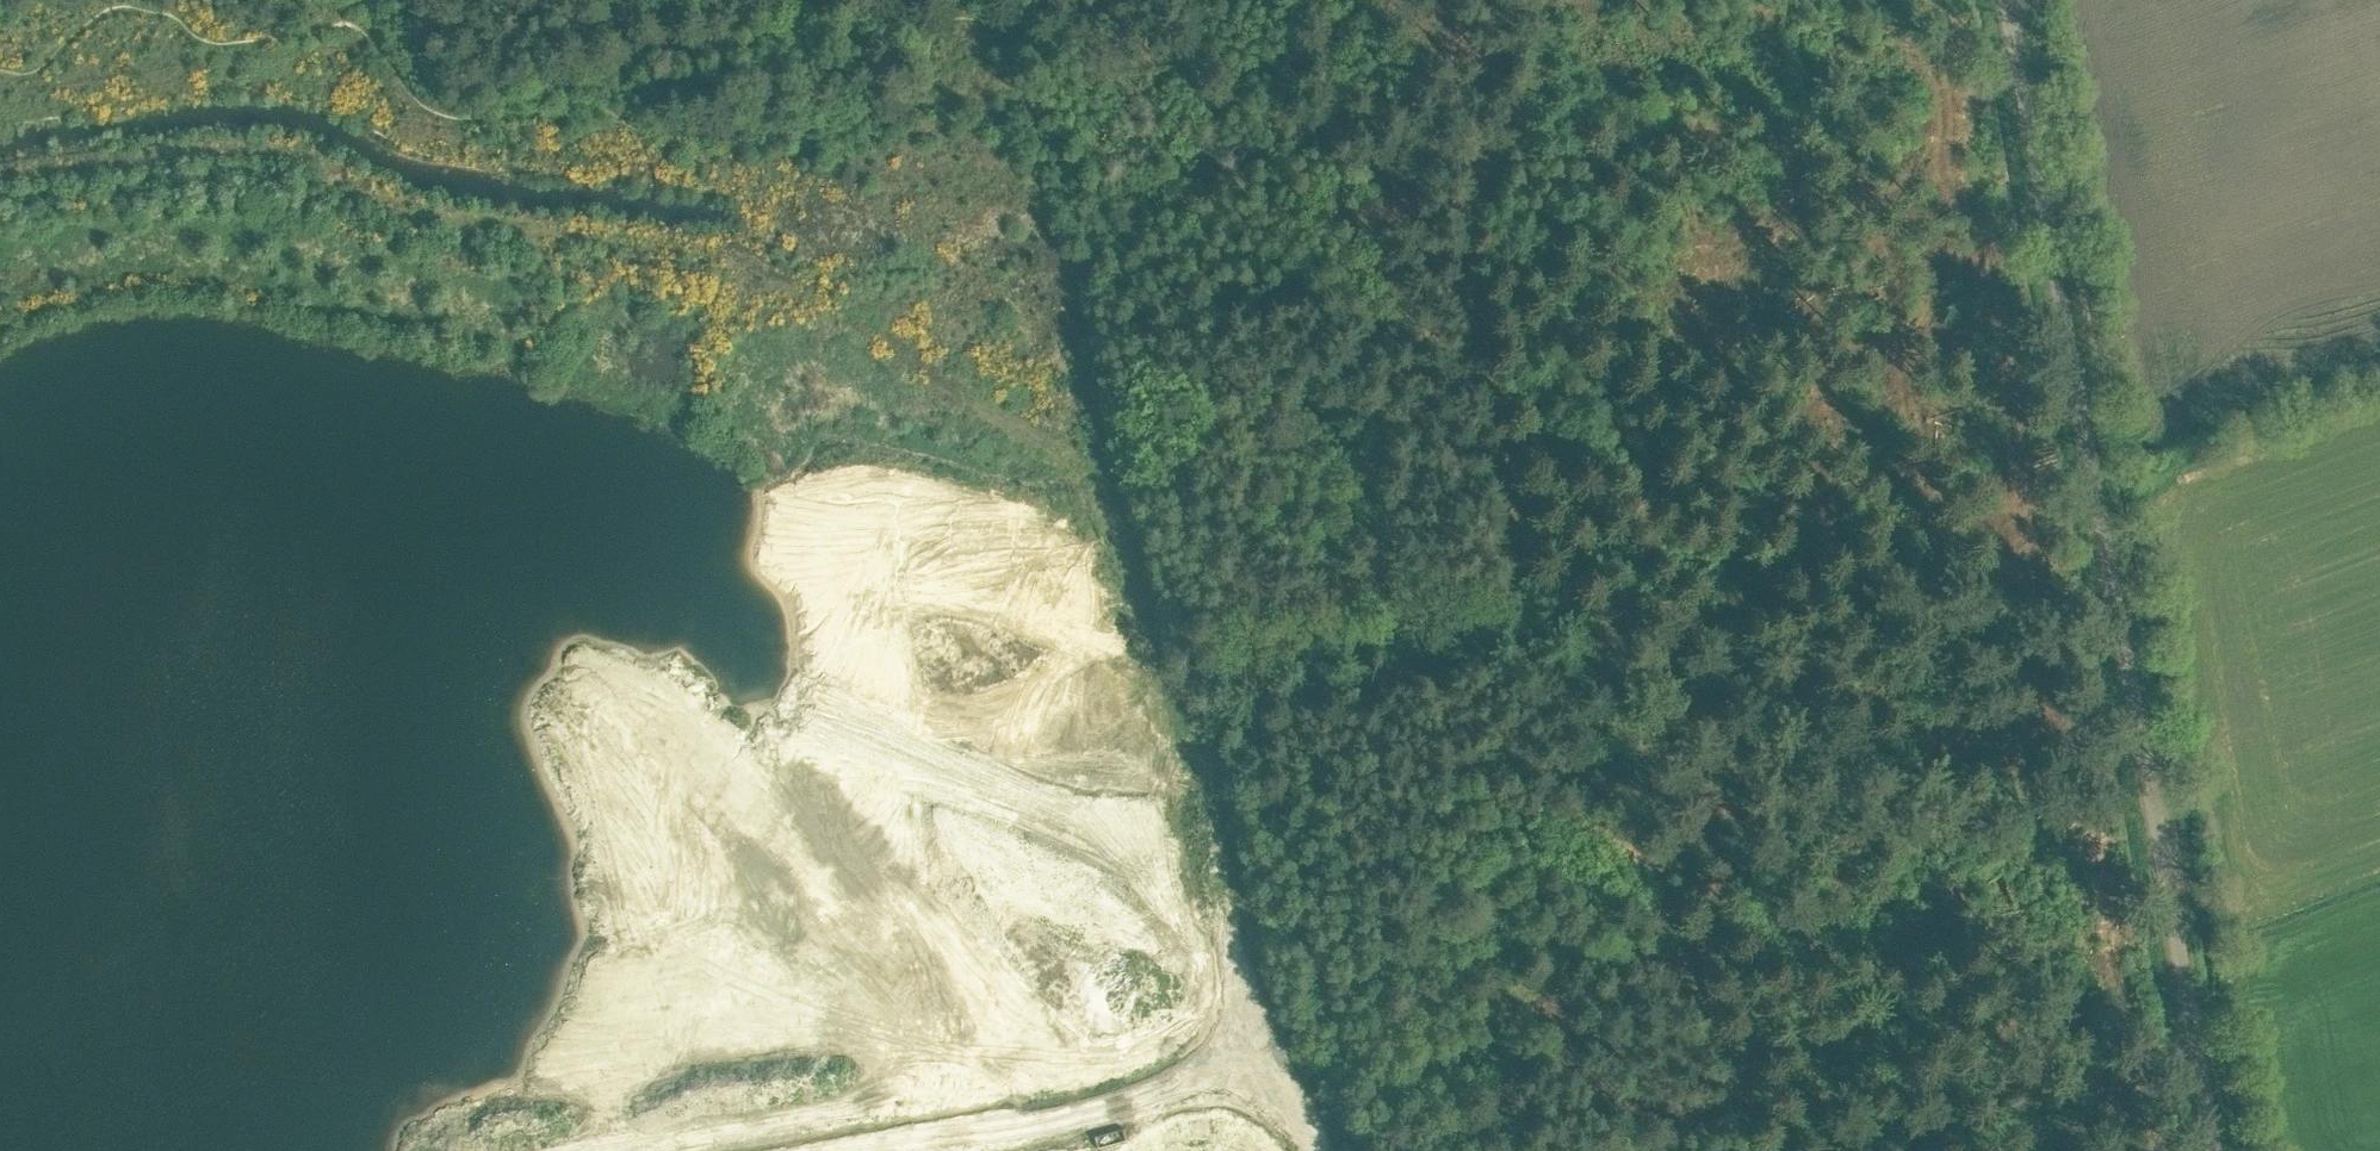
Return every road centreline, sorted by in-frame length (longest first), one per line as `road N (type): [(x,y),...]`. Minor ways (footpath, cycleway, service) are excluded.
road 1 (unclassified): [(2215,1150),(2003,0)]

